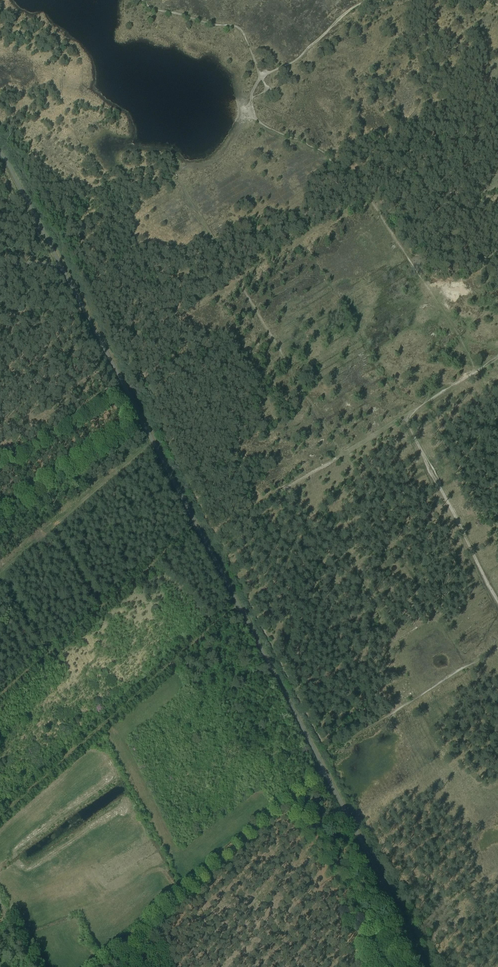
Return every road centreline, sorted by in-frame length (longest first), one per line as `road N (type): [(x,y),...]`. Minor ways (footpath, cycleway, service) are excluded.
road 1 (track): [(407,416),(215,530),(124,345),(170,319),(188,289),(230,268),(240,248),(304,223),(312,202),(352,174)]
road 2 (track): [(437,489),(248,601),(331,749),(497,649)]
road 3 (track): [(479,370),(352,174)]
road 4 (track): [(144,0),(240,28),(261,77)]
road 5 (track): [(437,489),(497,607)]

